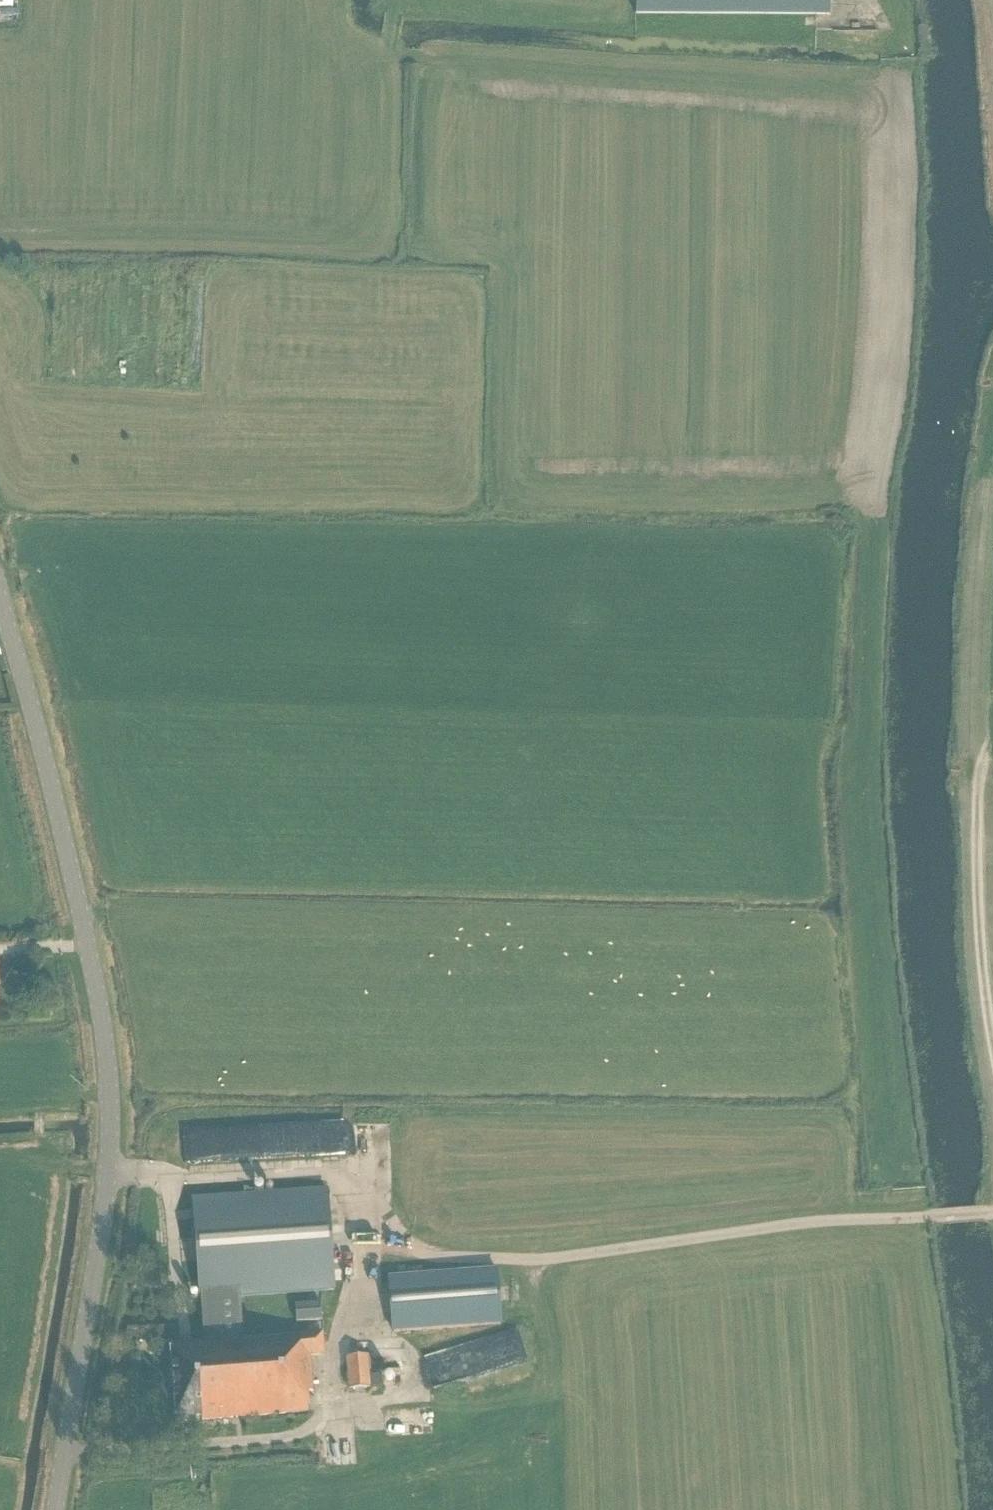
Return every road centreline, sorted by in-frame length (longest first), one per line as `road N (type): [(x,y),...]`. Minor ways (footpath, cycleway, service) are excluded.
road 1 (tertiary): [(56,1509),(104,1209),(106,1058),(78,895),(0,602)]

